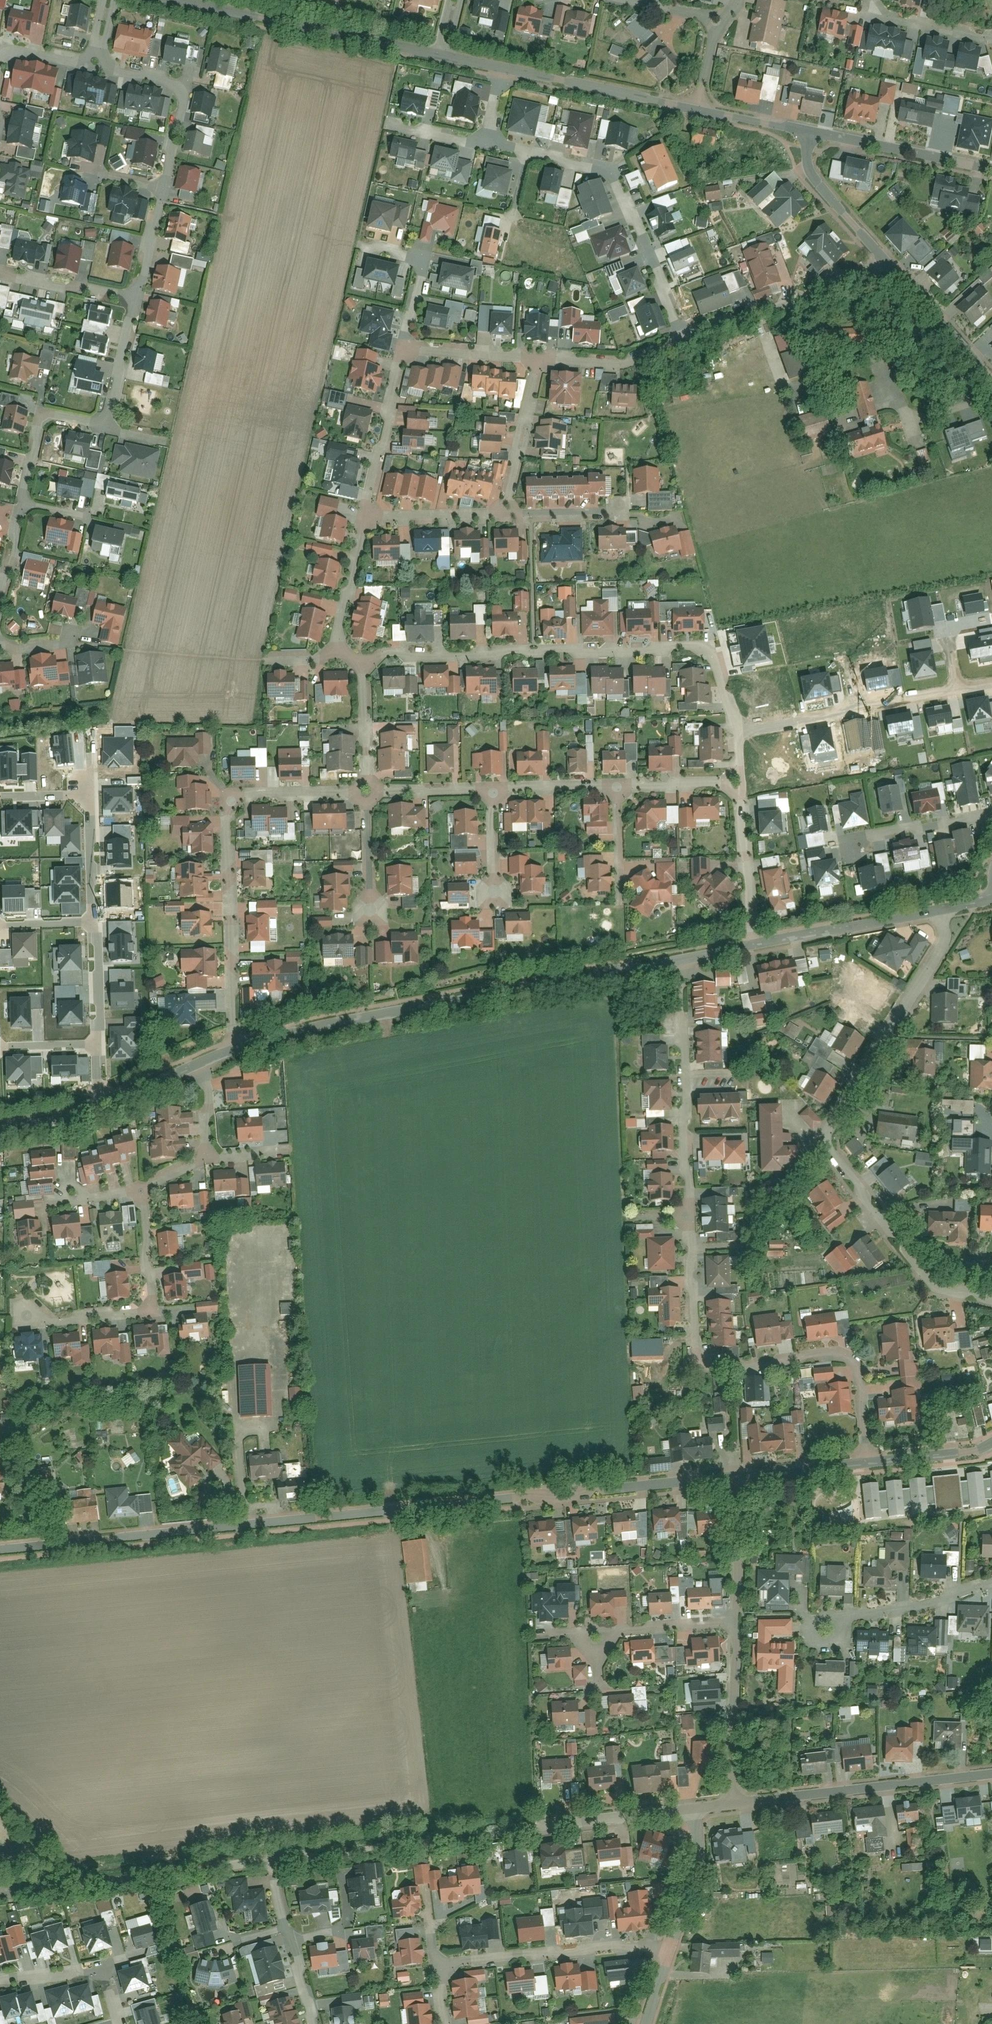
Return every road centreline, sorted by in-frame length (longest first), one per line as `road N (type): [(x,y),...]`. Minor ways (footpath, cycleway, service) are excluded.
road 1 (residential): [(0,1550),(741,1477)]
road 2 (residential): [(942,910),(943,951),(827,1145),(841,1174),(940,1292),(991,1300)]
road 3 (residential): [(681,960),(235,1048)]
road 4 (residential): [(736,732),(714,659),(700,649),(362,663)]
road 5 (residential): [(871,1463),(854,1362),(831,1354),(719,1366),(695,1357),(688,1218)]
road 6 (residential): [(367,794),(243,797),(227,811),(235,1048)]
road 7 (unclassified): [(158,0),(437,56)]
road 8 (residential): [(529,154),(607,171),(619,183),(680,339)]
road 9 (residential): [(991,1773),(729,1803)]
road 10 (residential): [(534,1833),(277,1861)]
road 11 (residential): [(688,1218),(681,960)]
road 12 (residential): [(251,1863),(0,1894)]
road 13 (residential): [(143,1190),(149,1311),(31,1317)]
road 14 (residential): [(671,1949),(438,1968)]
road 15 (residential): [(680,339),(885,262)]
road 16 (unclassified): [(508,71),(700,113)]
road 17 (residential): [(96,65),(172,81),(181,90),(160,193)]
road 18 (residential): [(942,910),(755,945)]
road 19 (unclassified): [(810,134),(991,171)]
road 20 (residential): [(733,1621),(729,1803)]
road 21 (residential): [(823,1629),(991,1581)]
road 22 (residential): [(365,518),(402,353)]
road 23 (residential): [(755,945),(739,782)]
road 24 (residential): [(402,353),(423,261),(360,246)]
road 25 (residential): [(691,1808),(534,1833)]
road 26 (residential): [(500,514),(538,361)]
road 27 (residential): [(885,262),(991,378)]
road 28 (residential): [(810,134),(809,172),(885,262)]
road 29 (residential): [(0,1984),(101,1973),(120,2023)]
road 30 (residential): [(991,814),(873,835),(853,862)]
road 31 (residential): [(106,428),(47,416),(22,505)]
road 32 (residential): [(538,361),(632,363),(680,339)]
road 33 (residential): [(741,1477),(733,1621)]
road 34 (residential): [(691,1808),(693,1871),(671,1949)]
road 35 (residential): [(333,654),(365,518)]
road 36 (residential): [(402,353),(538,361)]
road 37 (residential): [(133,302),(0,275)]
road 38 (residential): [(365,518),(500,514)]
road 39 (residential): [(362,663),(367,794)]
road 40 (residential): [(741,1477),(871,1463)]
road 41 (residential): [(133,302),(106,428)]
road 42 (residential): [(617,788),(489,794)]
road 43 (residential): [(97,921),(98,1048)]
road 44 (residential): [(94,795),(97,921)]
road 45 (residential): [(870,11),(991,37)]
road 46 (residential): [(739,782),(617,788)]
road 47 (residential): [(489,794),(367,794)]
road 48 (residential): [(991,1450),(871,1463)]

